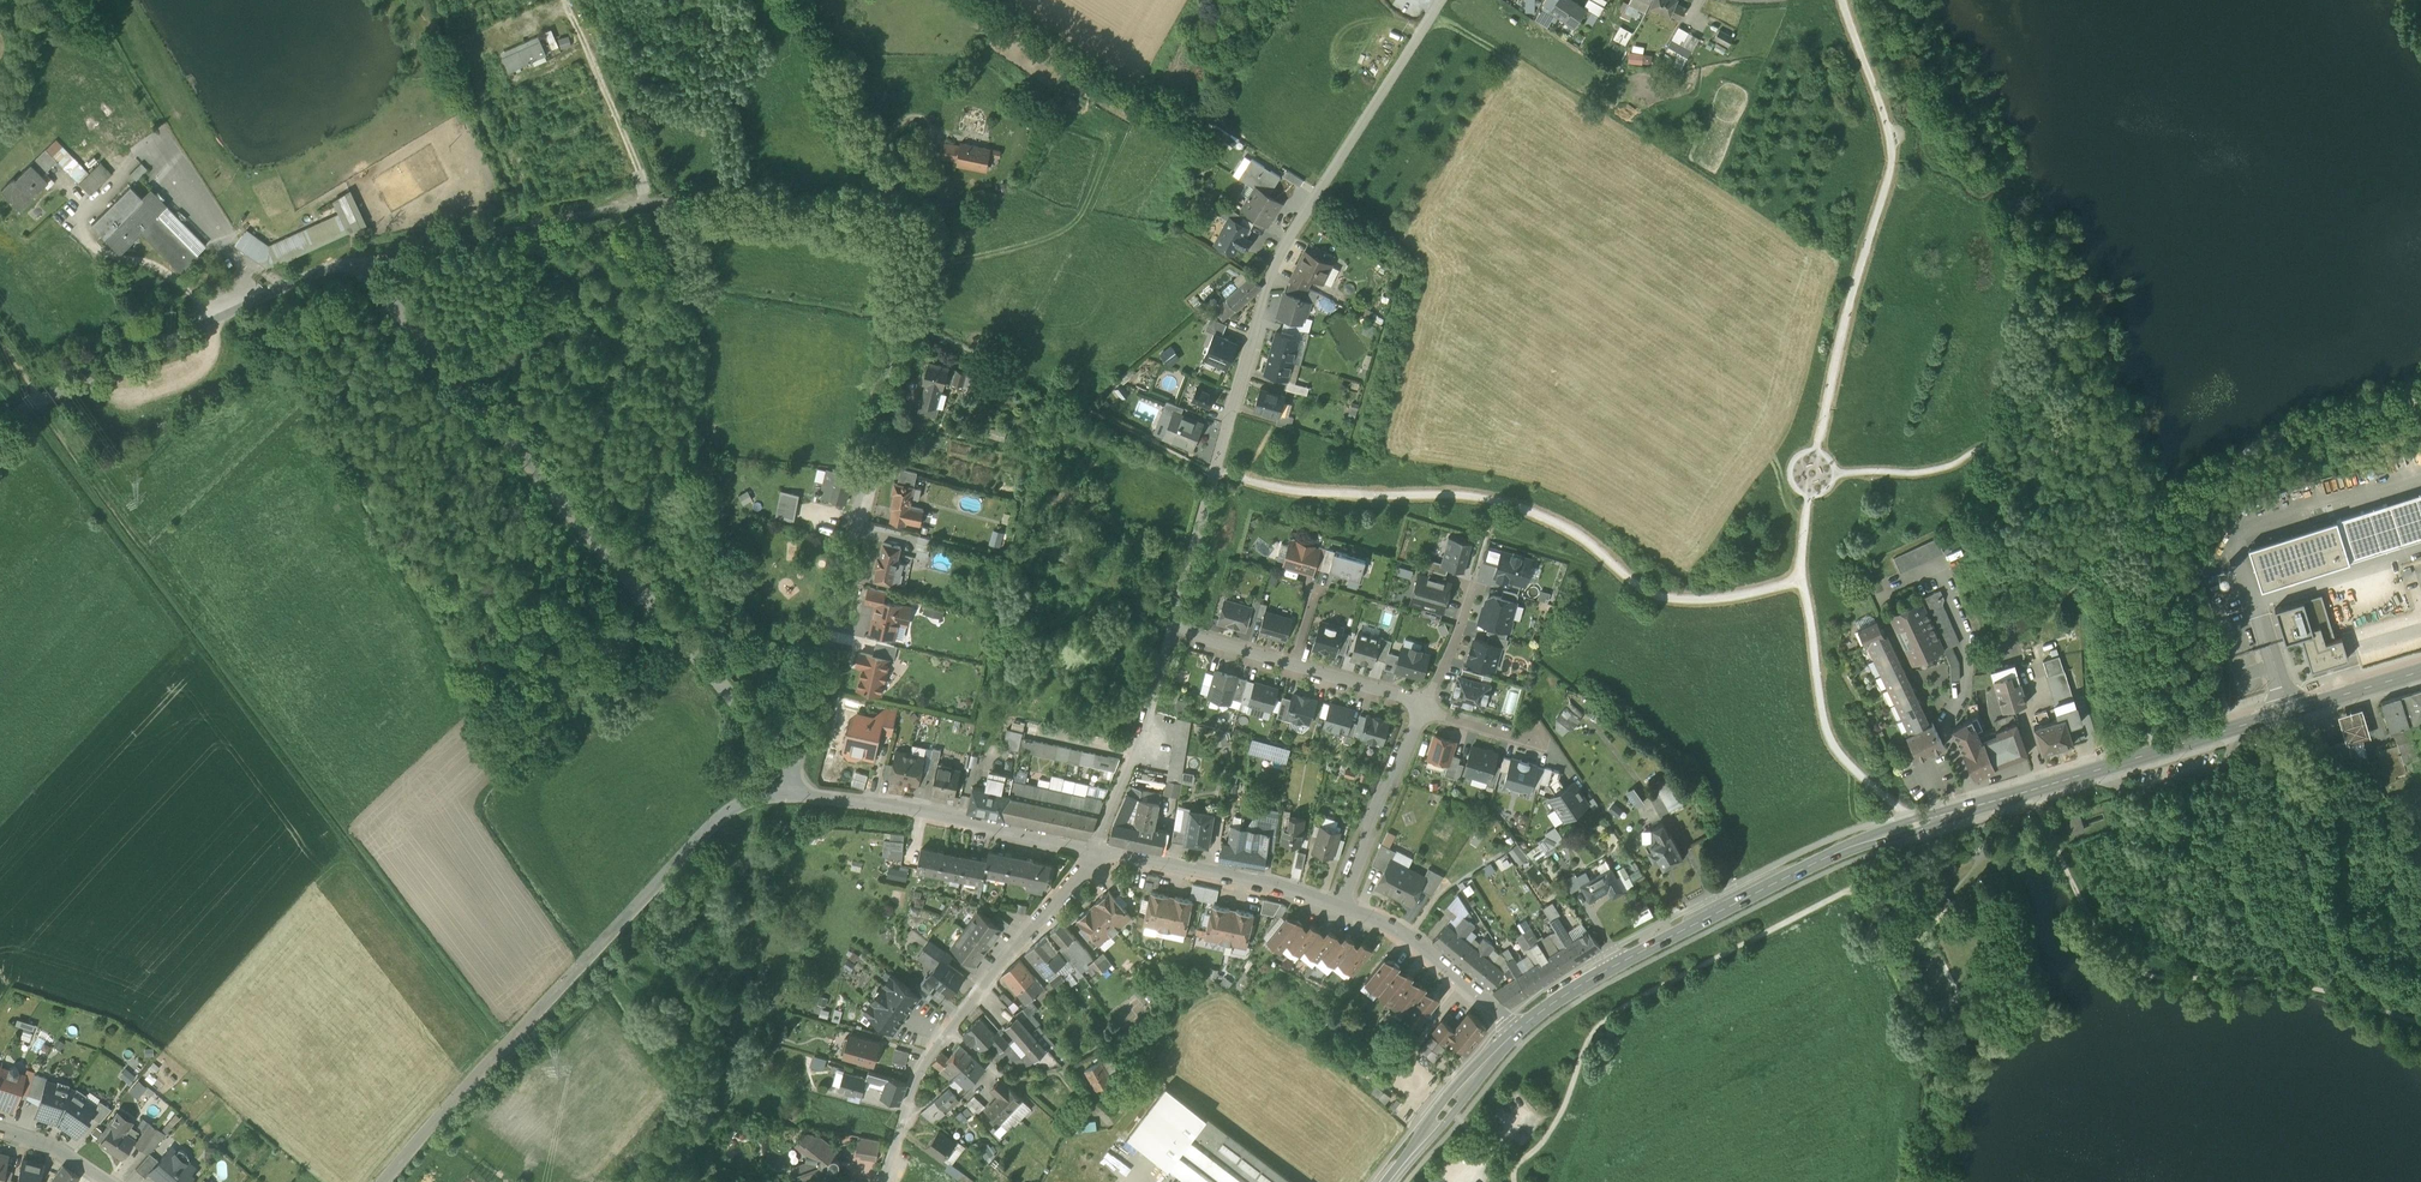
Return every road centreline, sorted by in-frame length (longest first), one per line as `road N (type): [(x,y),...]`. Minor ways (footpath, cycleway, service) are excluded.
road 1 (residential): [(0,433),(40,399),(351,258),(759,728),(783,763),(790,795)]
road 2 (tertiary): [(1520,1028),(1588,980),(1847,847),(2420,671)]
road 3 (residential): [(1172,630),(1268,284),(1287,240),(1442,0)]
road 4 (residential): [(790,795),(729,806),(381,1181)]
road 5 (track): [(904,219),(673,200),(351,258)]
road 6 (residential): [(900,317),(790,795)]
road 7 (residential): [(880,1181),(932,1048),(1079,877),(1091,850)]
road 8 (track): [(2420,988),(2361,946),(2350,926),(2285,714)]
road 9 (residential): [(790,795),(854,800),(1091,850)]
road 10 (residential): [(1091,850),(1343,905)]
road 11 (residential): [(1091,850),(1150,710),(1172,630)]
road 12 (residential): [(1343,905),(1416,943),(1520,1028)]
road 13 (residential): [(1343,905),(1421,707)]
road 14 (tertiary): [(1389,1181),(1520,1028)]
road 15 (track): [(86,0),(164,136)]
road 16 (residential): [(1421,707),(1475,575)]
road 17 (residential): [(1421,707),(1291,667)]
road 18 (residential): [(1291,667),(1172,630)]

